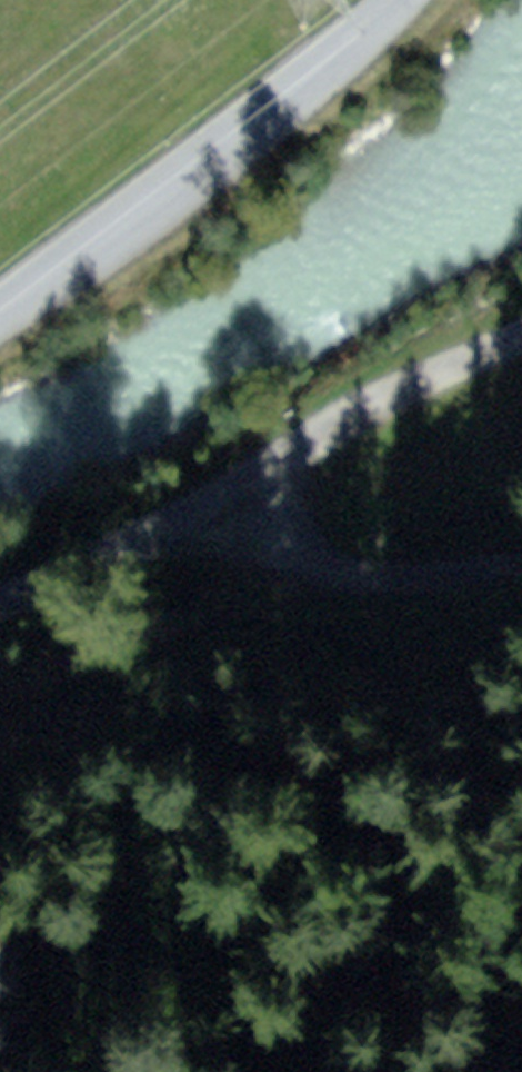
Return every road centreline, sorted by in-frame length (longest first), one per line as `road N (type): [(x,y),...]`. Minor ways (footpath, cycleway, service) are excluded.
road 1 (unclassified): [(386,0),(359,33),(147,205),(0,305)]
road 2 (track): [(0,706),(210,587),(234,494)]
road 3 (track): [(521,339),(381,400),(234,494)]
road 4 (track): [(234,494),(334,563),(508,560)]
road 5 (track): [(234,494),(0,601)]
road 6 (track): [(210,587),(334,563)]

